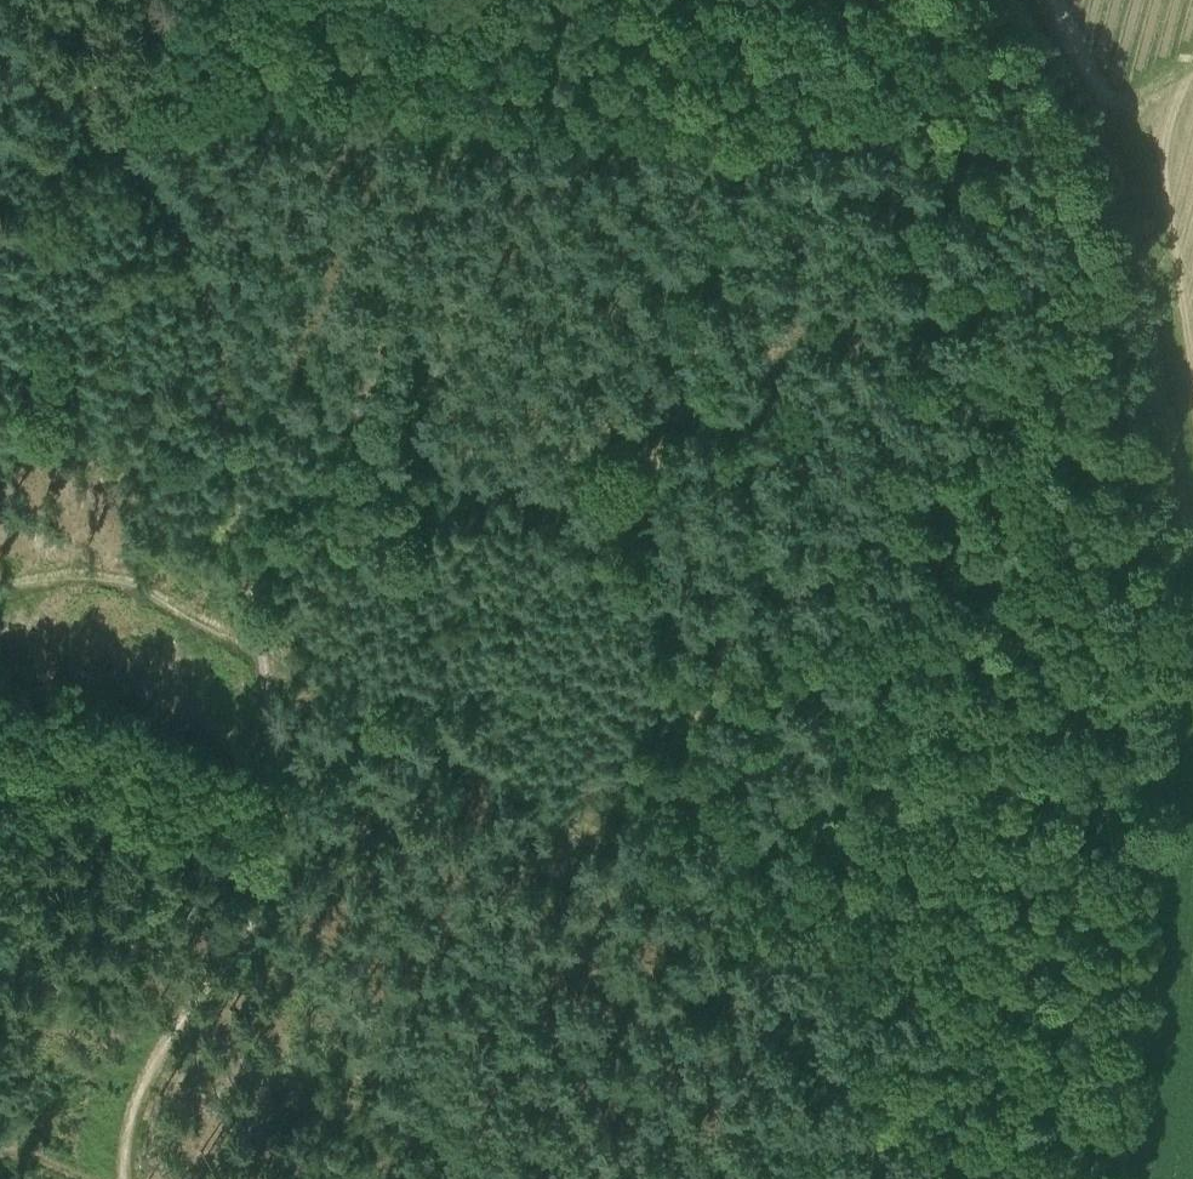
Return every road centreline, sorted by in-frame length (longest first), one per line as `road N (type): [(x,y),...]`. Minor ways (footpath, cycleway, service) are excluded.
road 1 (track): [(0,587),(33,579),(111,581),(193,612),(267,660),(1130,1119)]
road 2 (track): [(119,1178),(139,1094),(264,893),(278,863),(283,814),(262,626),(213,333),(173,224),(113,134),(169,0)]
road 3 (track): [(1118,1178),(1183,647),(1179,438),(1167,375),(1100,174),(1005,0)]
road 4 (track): [(0,30),(66,102),(113,134),(156,125),(1091,152)]

